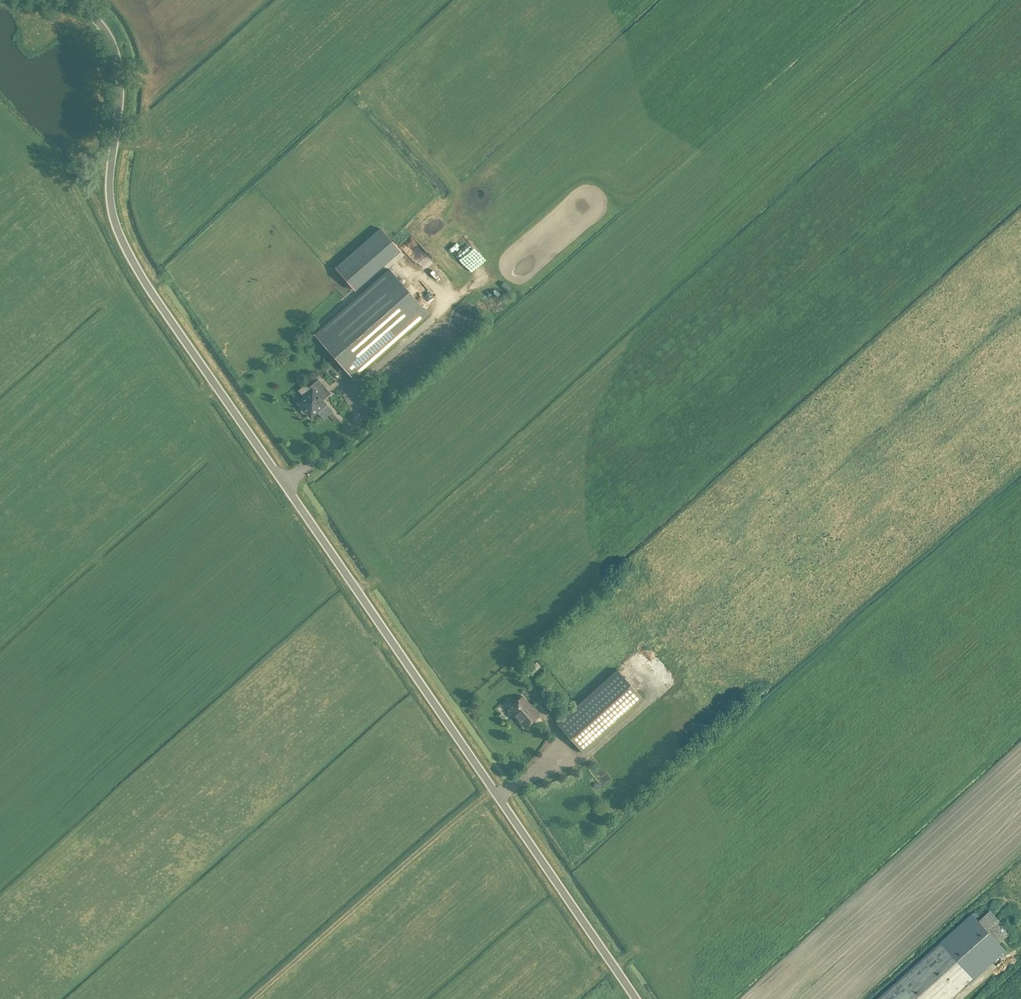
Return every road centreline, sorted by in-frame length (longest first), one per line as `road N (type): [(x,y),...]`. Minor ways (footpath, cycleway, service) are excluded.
road 1 (tertiary): [(636,998),(131,260),(110,194),(121,60),(105,26),(60,0)]

